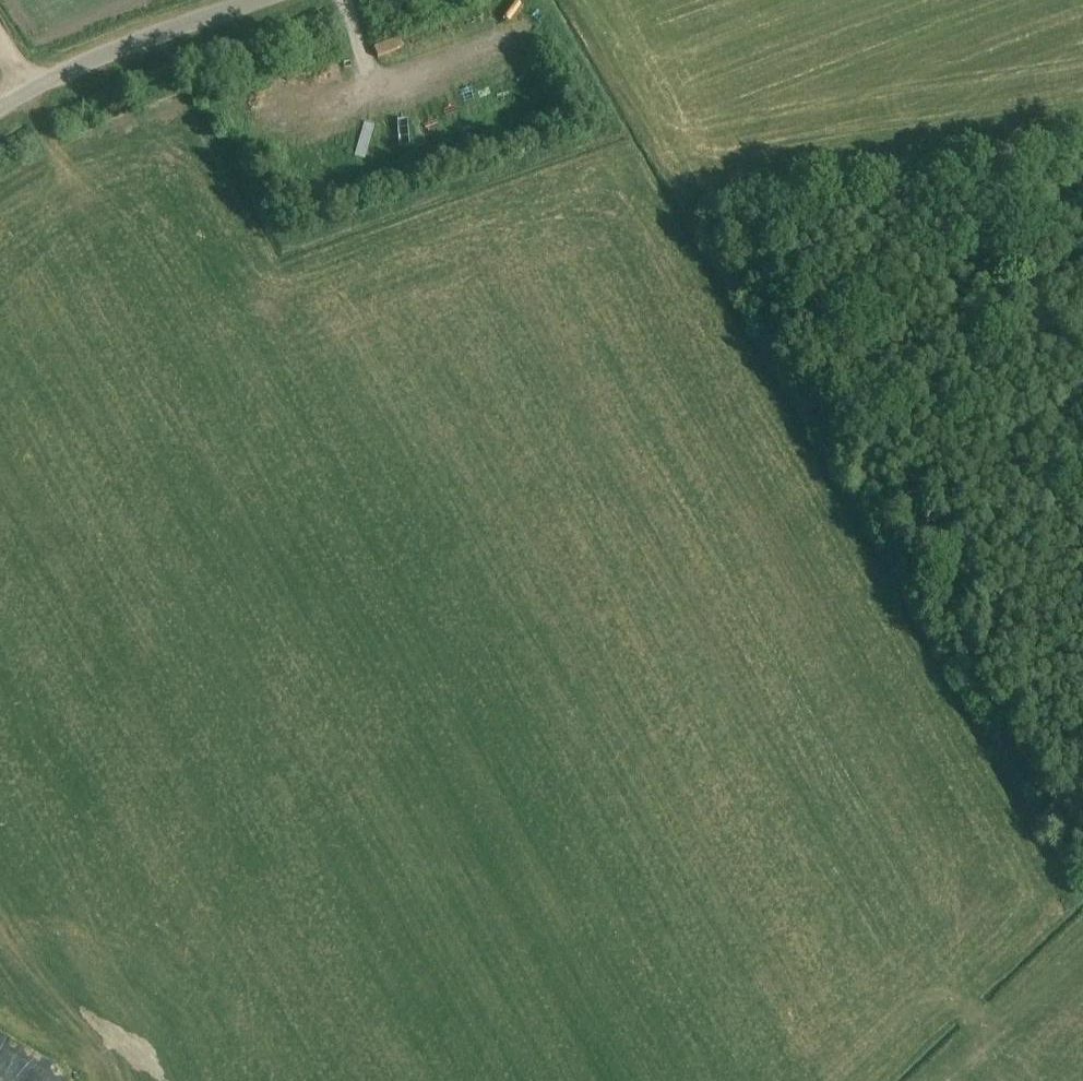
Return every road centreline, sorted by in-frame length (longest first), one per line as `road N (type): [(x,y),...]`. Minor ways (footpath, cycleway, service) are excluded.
road 1 (unclassified): [(0,107),(79,66),(257,0)]

